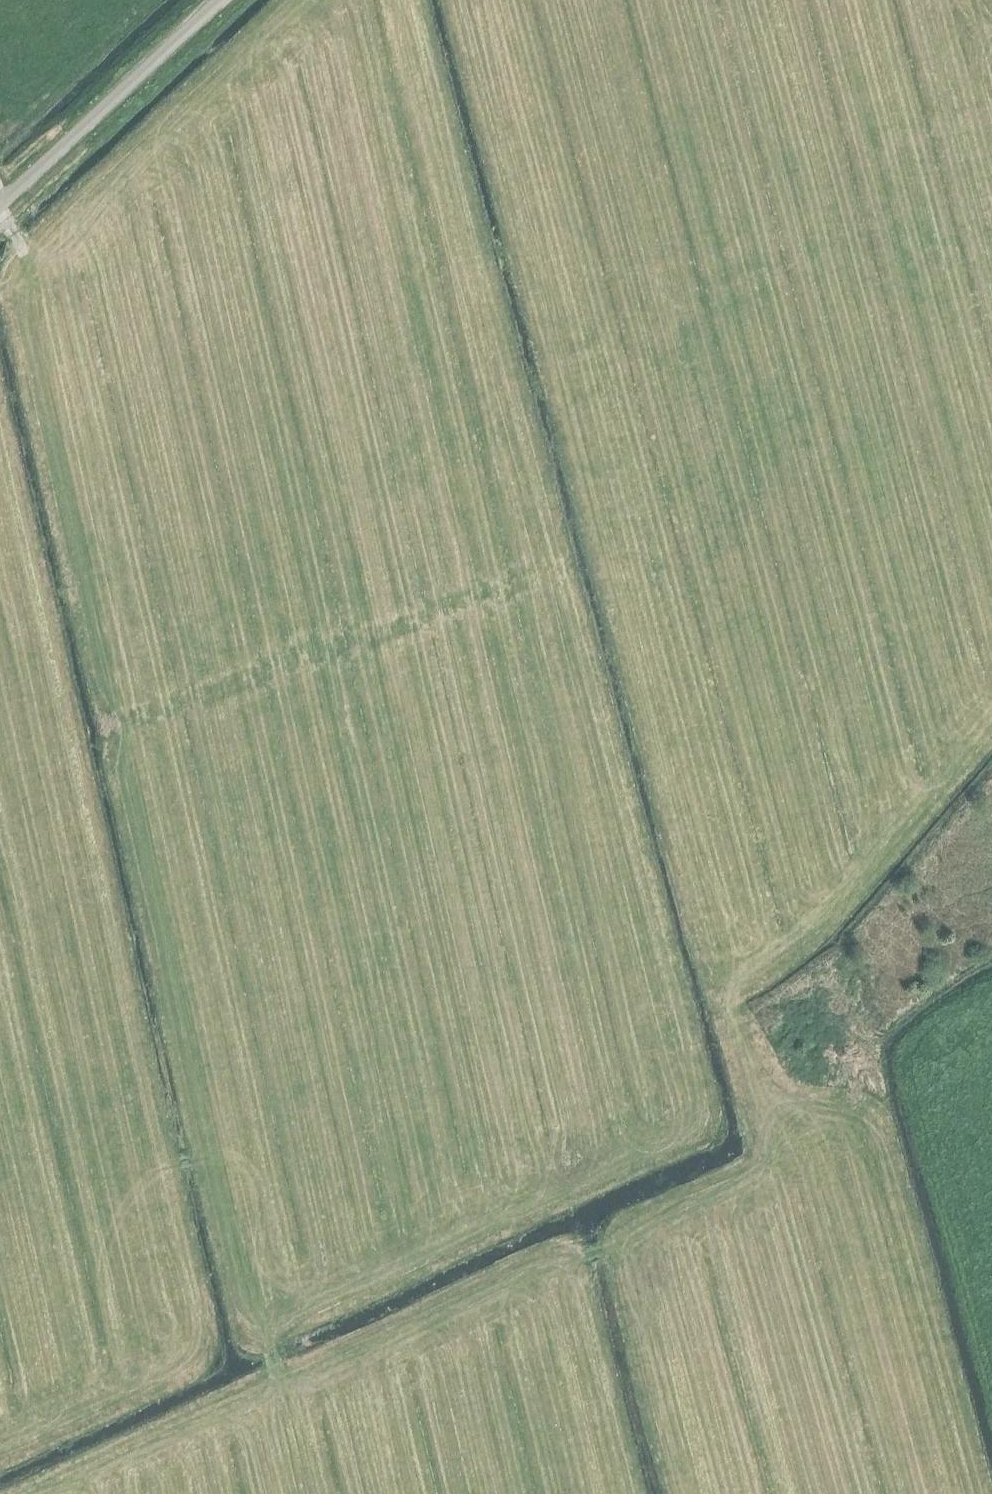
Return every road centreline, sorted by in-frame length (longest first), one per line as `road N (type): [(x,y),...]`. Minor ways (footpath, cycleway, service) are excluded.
road 1 (unclassified): [(0,205),(221,0)]

